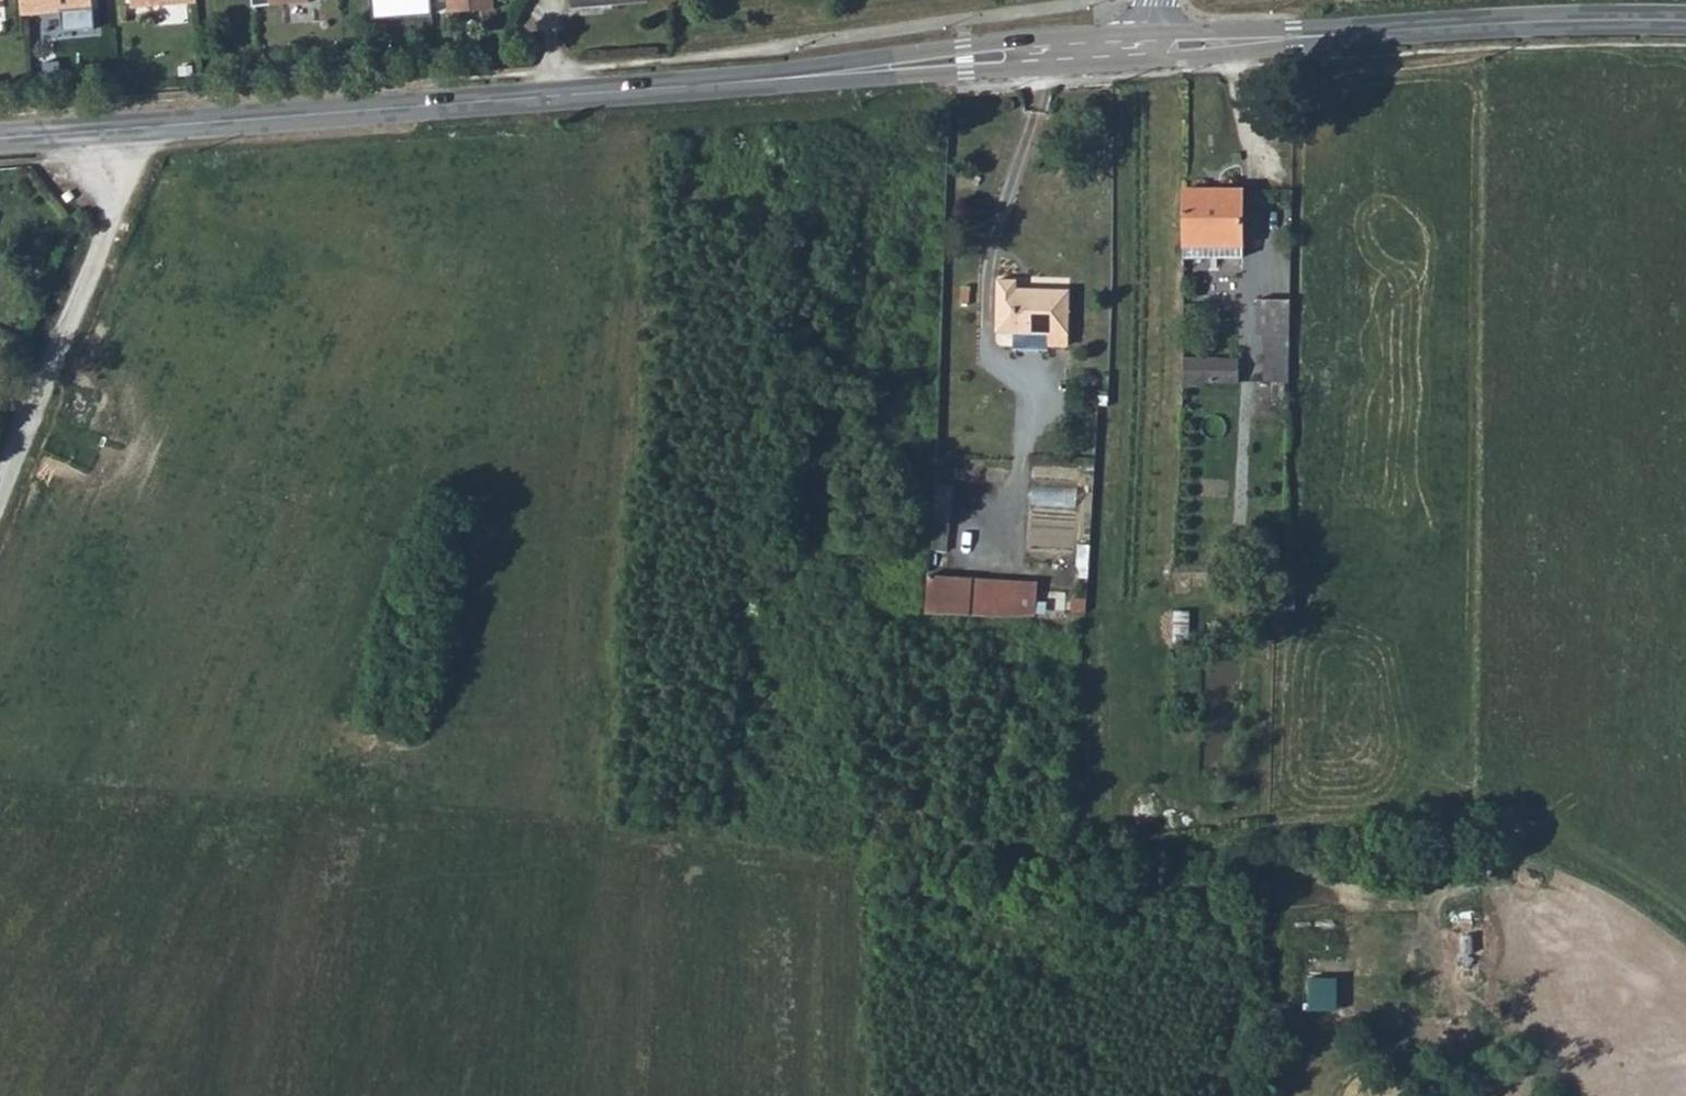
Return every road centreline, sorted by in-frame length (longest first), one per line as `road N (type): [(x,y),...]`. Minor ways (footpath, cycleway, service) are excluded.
road 1 (secondary): [(1145,48),(0,138)]
road 2 (secondary): [(1685,22),(1519,22),(1145,48)]
road 3 (track): [(0,499),(114,207),(109,130)]

